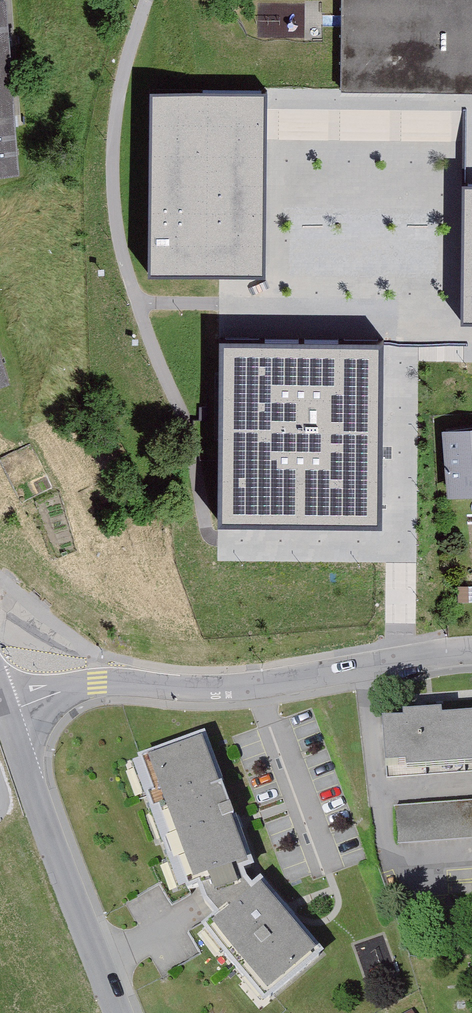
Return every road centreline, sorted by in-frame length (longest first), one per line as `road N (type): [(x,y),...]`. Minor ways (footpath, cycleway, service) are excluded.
road 1 (residential): [(128,682),(236,689),(471,651)]
road 2 (tertiary): [(118,1012),(6,714)]
road 3 (residential): [(128,682),(61,646),(0,592)]
road 4 (residential): [(6,714),(128,682)]

